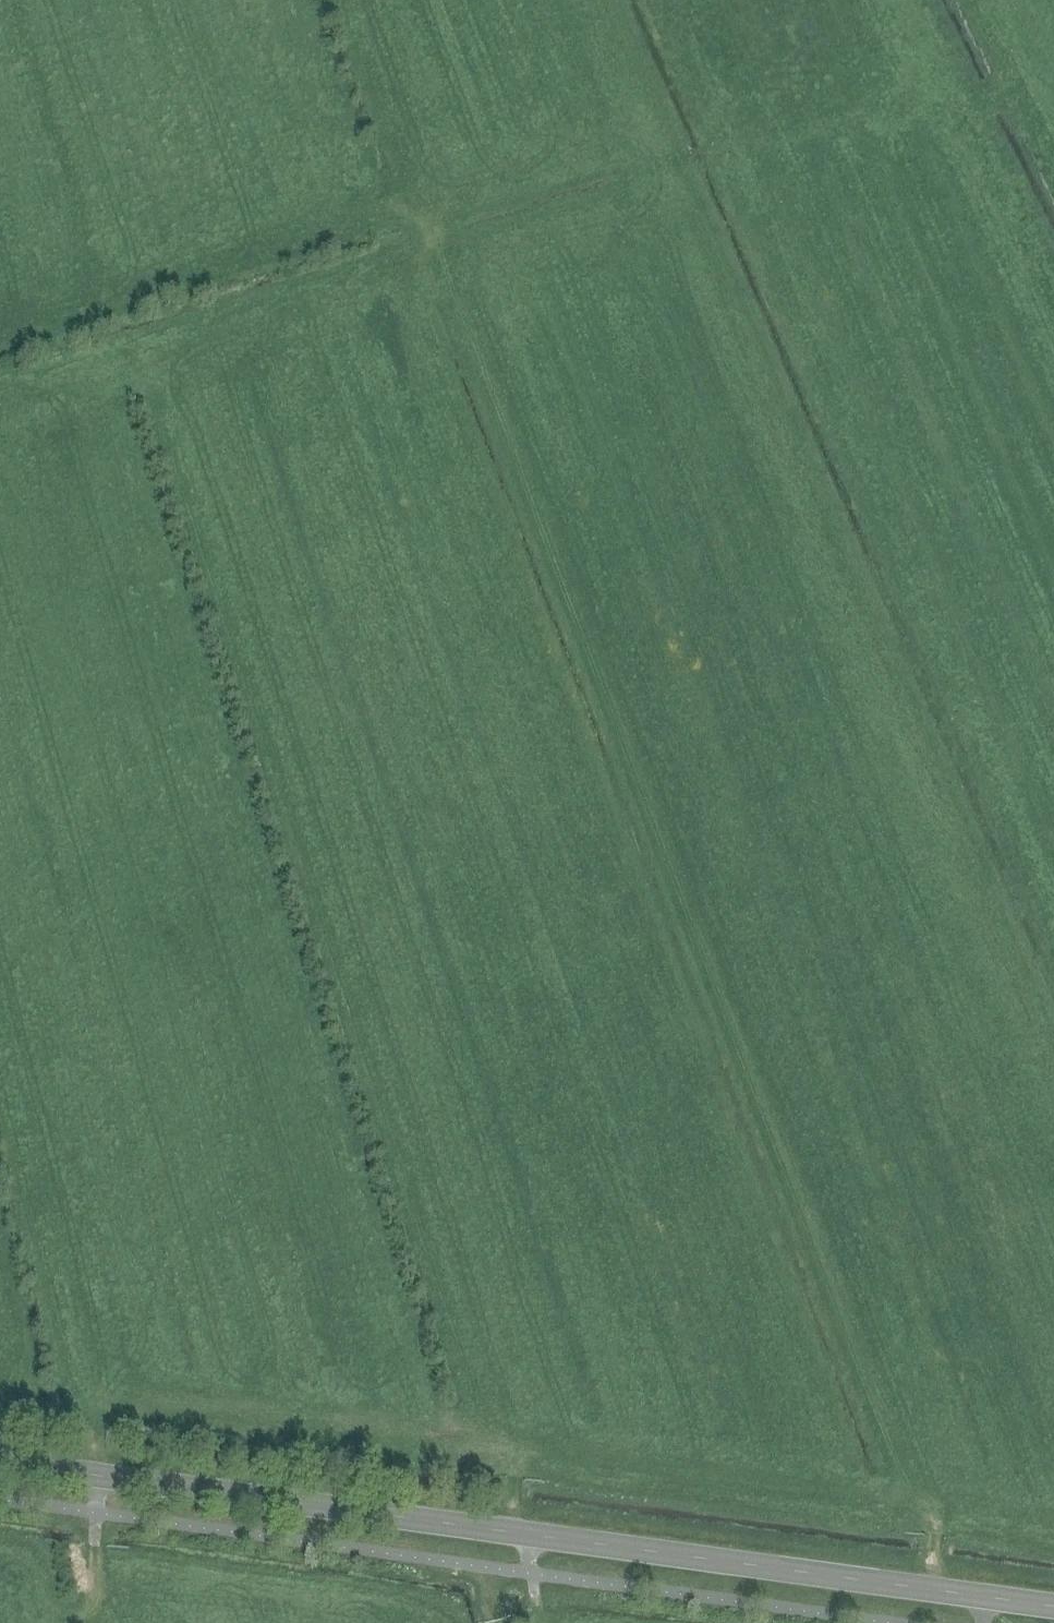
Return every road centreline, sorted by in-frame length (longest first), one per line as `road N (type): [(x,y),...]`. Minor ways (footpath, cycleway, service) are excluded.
road 1 (tertiary): [(0,1465),(1053,1609)]

